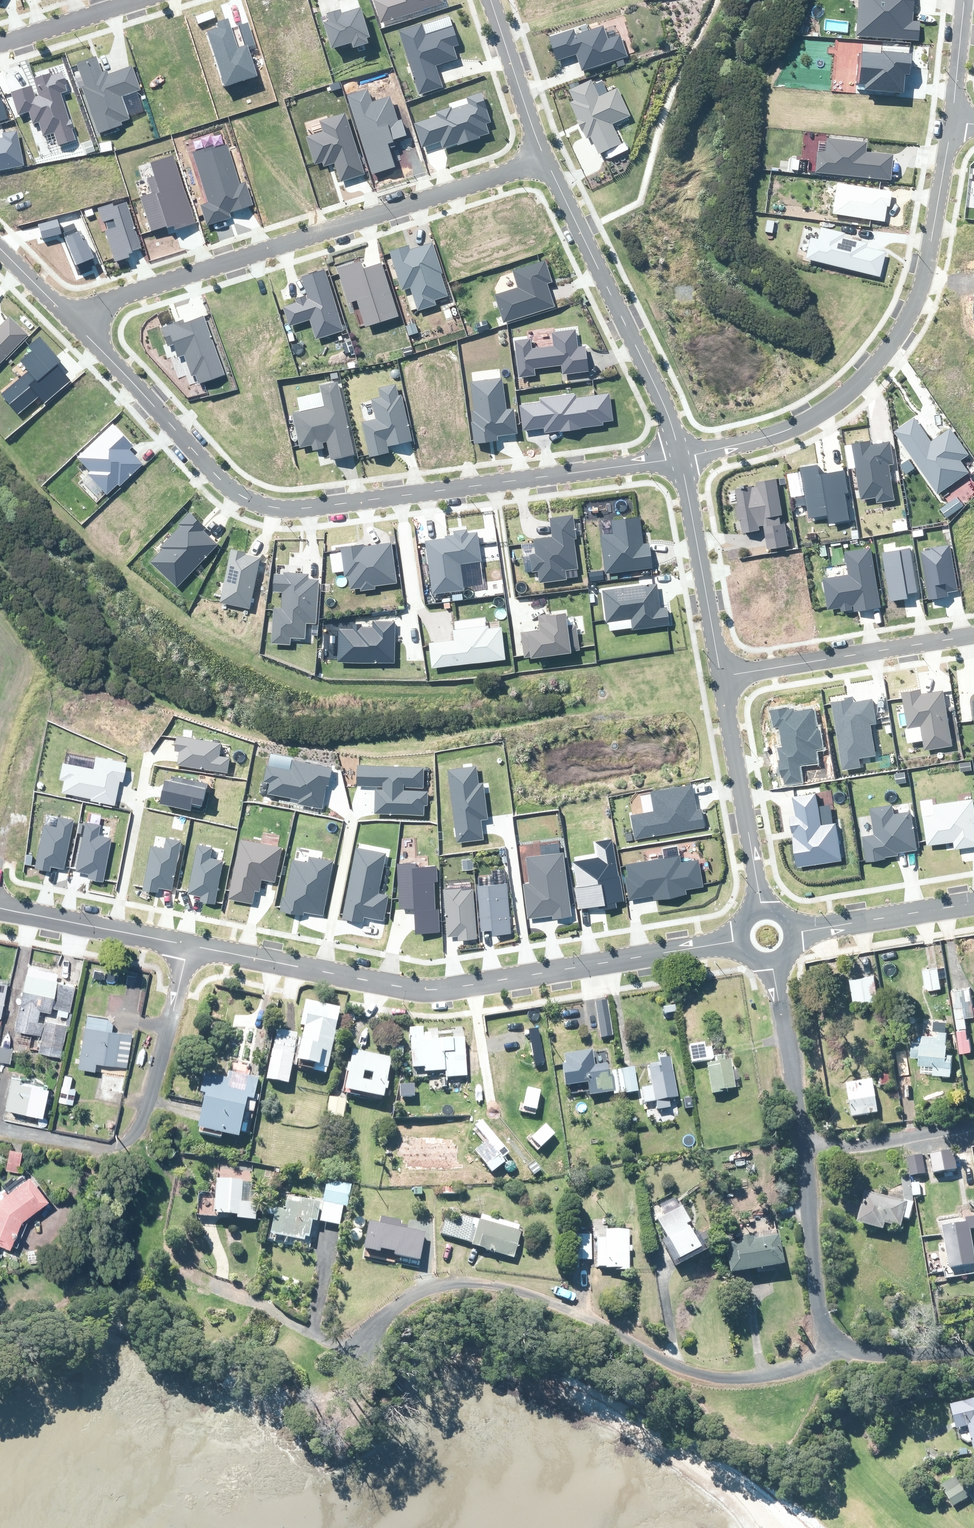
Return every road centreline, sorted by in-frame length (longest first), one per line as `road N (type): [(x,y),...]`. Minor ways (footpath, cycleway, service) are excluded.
road 1 (residential): [(72,318),(220,479),(269,506),(301,509),(681,459)]
road 2 (residential): [(359,1353),(393,1310),(436,1289),(467,1285),(549,1304),(700,1374),(783,1372),(818,1360),(842,1341)]
road 3 (residential): [(187,946),(426,990),(714,945)]
road 4 (residential): [(72,318),(545,159)]
road 5 (residential): [(681,459),(813,418),(886,352),(923,281),(952,122)]
road 6 (residential): [(842,1341),(822,1310),(783,1002)]
road 7 (residential): [(187,946),(142,1132),(115,1150),(0,1130)]
road 8 (residential): [(545,159),(663,403),(681,459)]
road 9 (residential): [(722,677),(973,635)]
road 10 (residential): [(681,459),(722,677)]
road 11 (residential): [(0,908),(187,946)]
road 12 (residential): [(722,677),(754,864)]
road 13 (residential): [(490,0),(545,159)]
road 14 (residential): [(139,0),(0,43)]
road 15 (residential): [(842,1341),(892,1356),(973,1351)]
road 16 (residential): [(852,923),(973,903)]
road 17 (residential): [(952,122),(964,0)]

